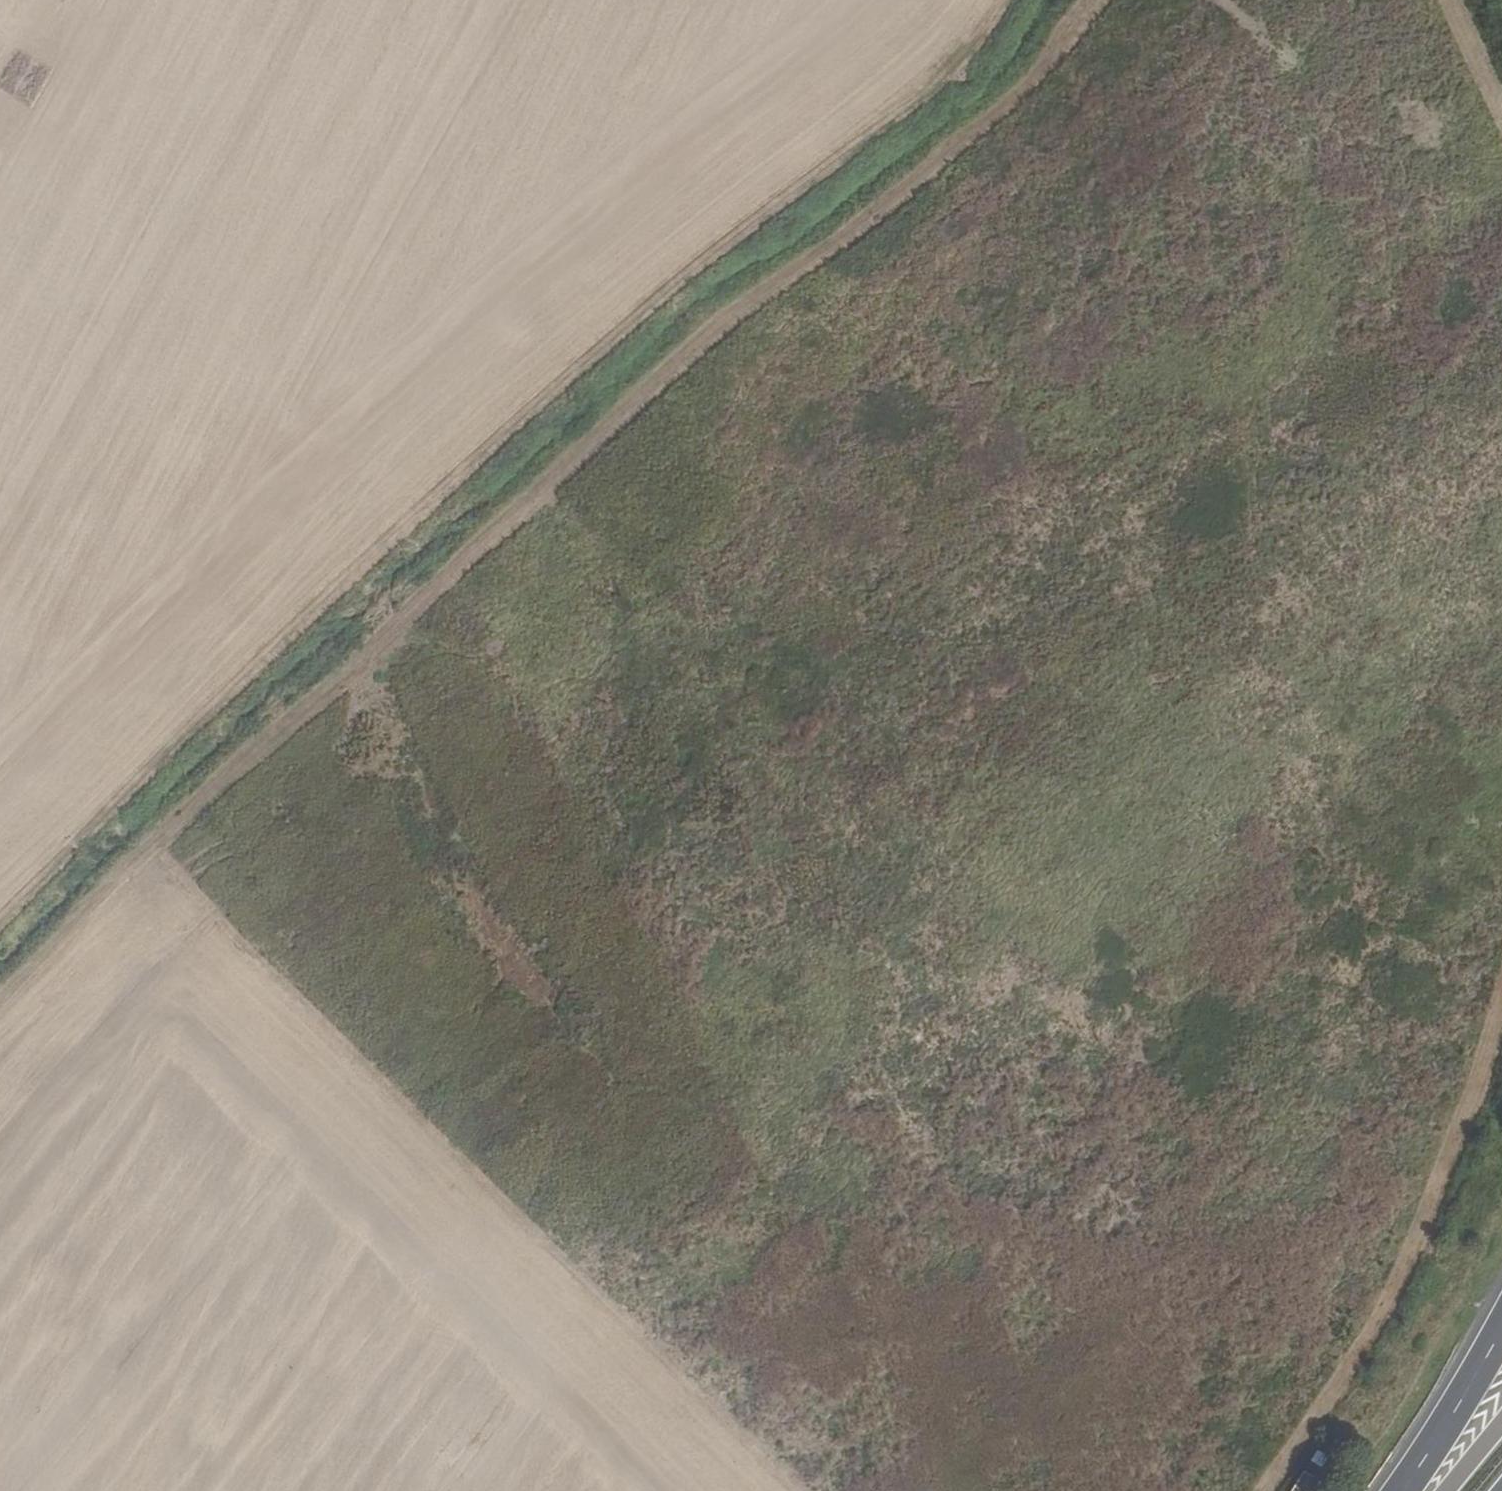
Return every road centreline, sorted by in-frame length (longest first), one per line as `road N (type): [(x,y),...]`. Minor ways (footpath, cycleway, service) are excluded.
road 1 (track): [(0,942),(237,688),(748,236),(944,98),(1018,0)]
road 2 (trunk): [(1501,1324),(1400,1490)]

